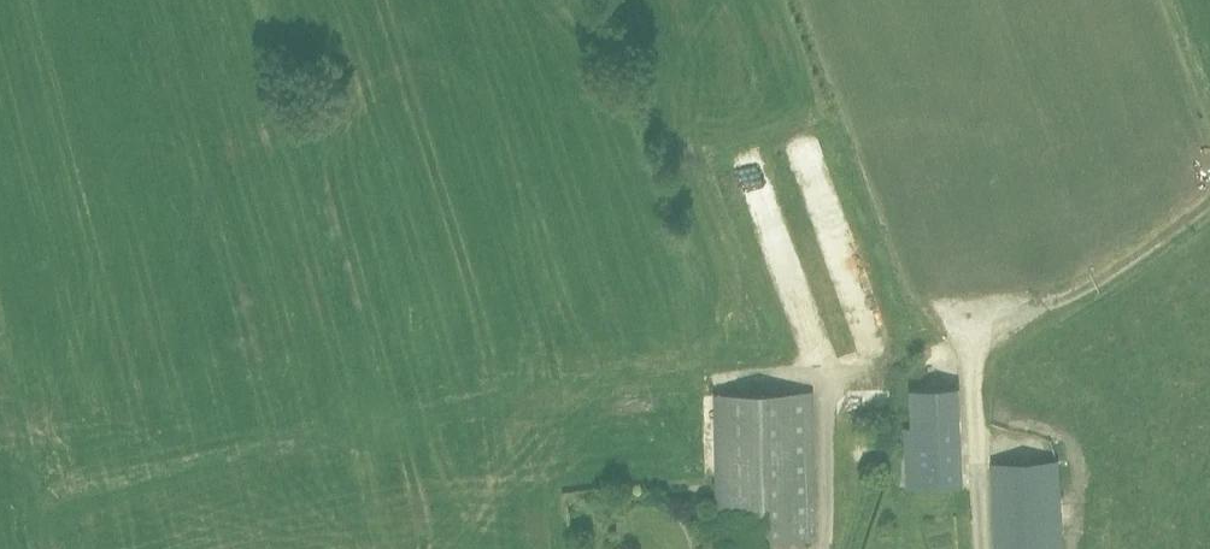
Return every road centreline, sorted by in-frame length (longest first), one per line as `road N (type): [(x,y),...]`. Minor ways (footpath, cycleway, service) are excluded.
road 1 (track): [(1048,306),(1089,288),(1209,201)]

